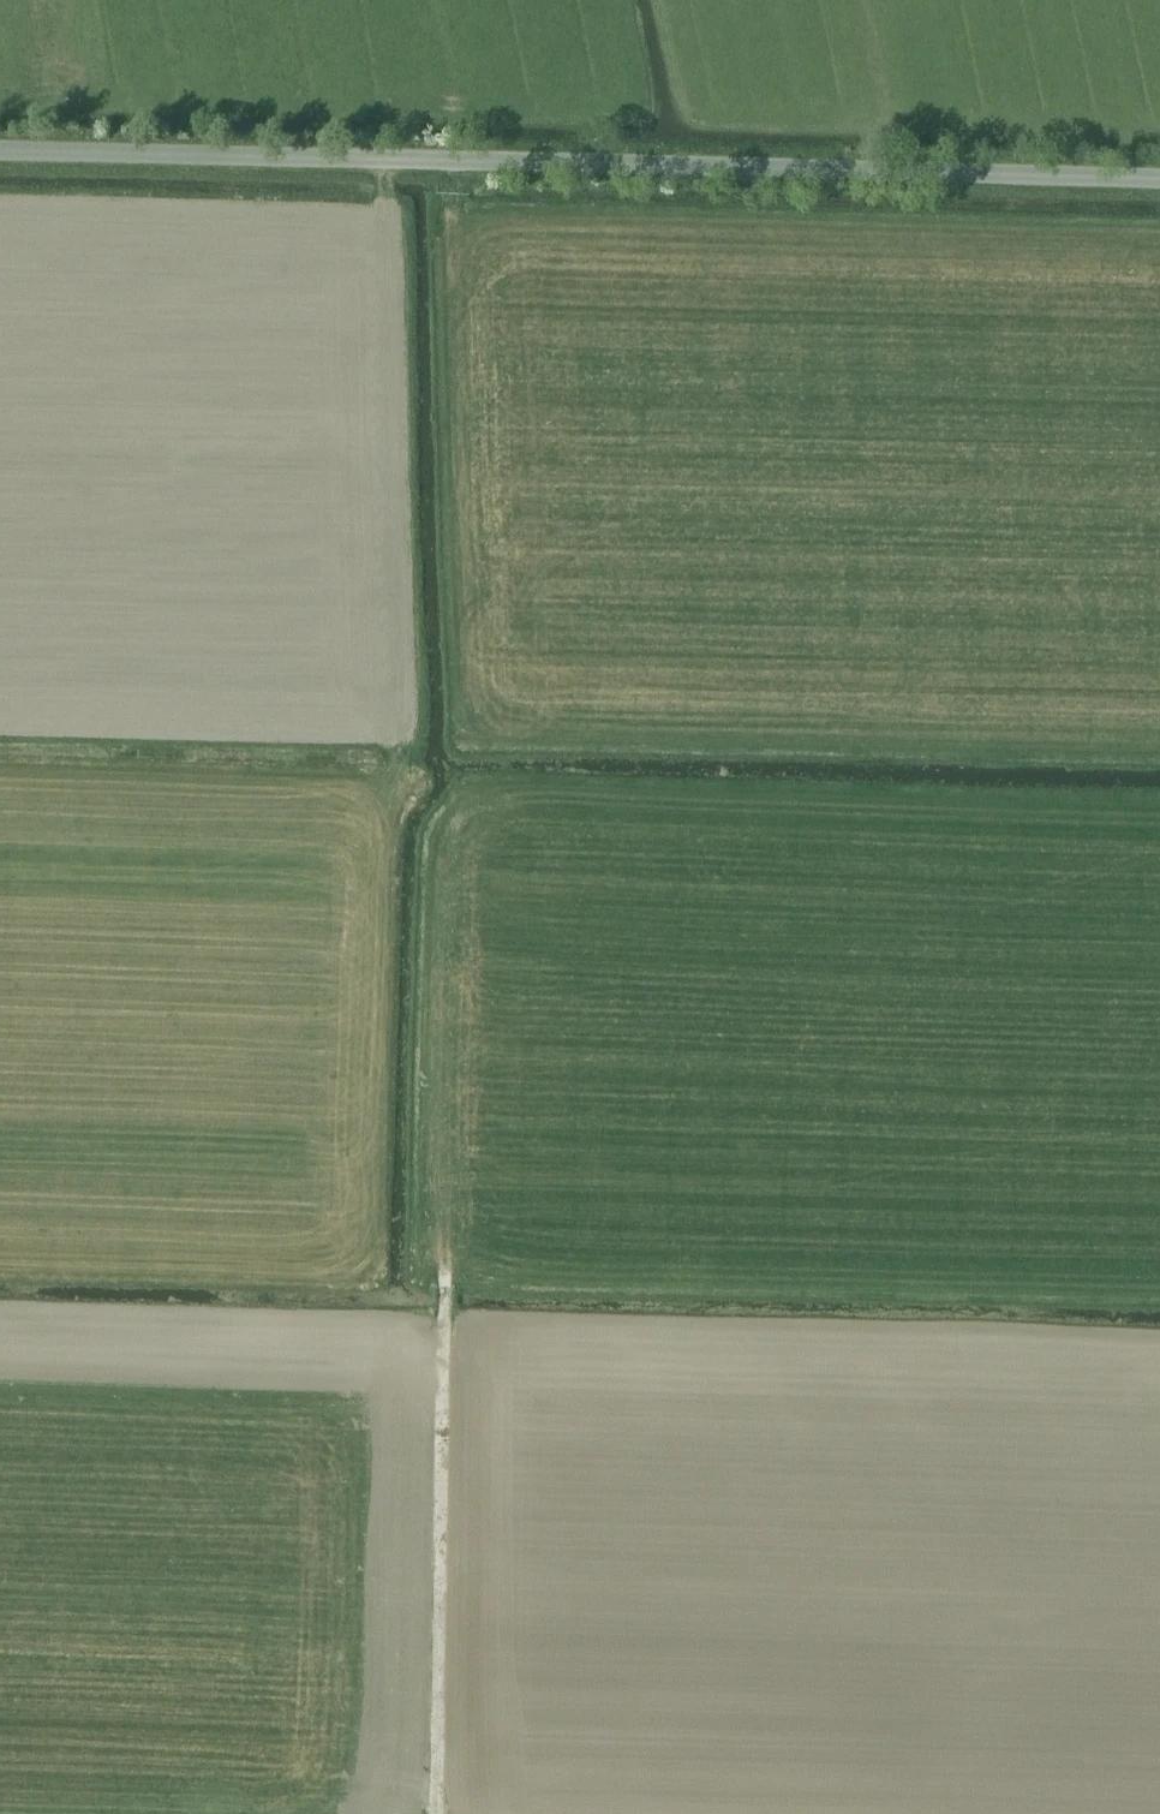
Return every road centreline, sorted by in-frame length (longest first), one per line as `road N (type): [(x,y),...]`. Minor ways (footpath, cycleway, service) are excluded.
road 1 (unclassified): [(1159,178),(0,151)]
road 2 (track): [(446,1270),(437,1813)]

